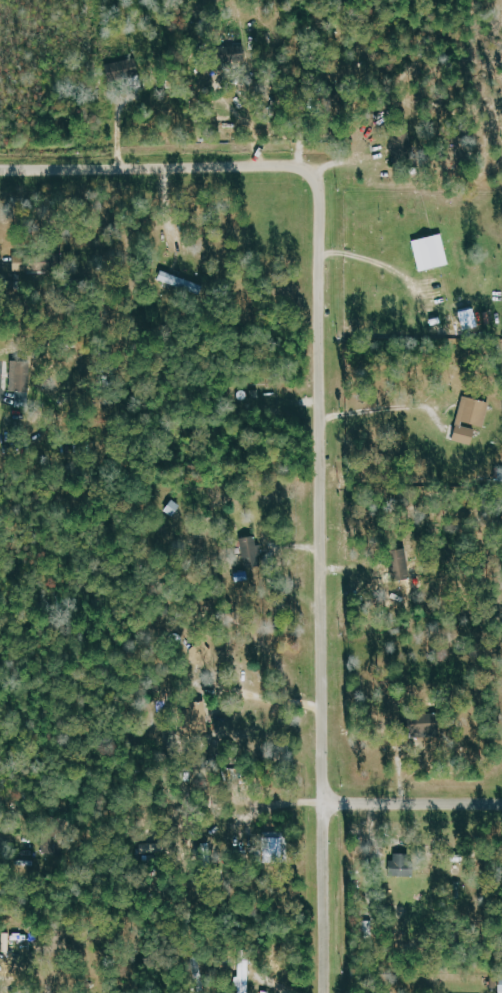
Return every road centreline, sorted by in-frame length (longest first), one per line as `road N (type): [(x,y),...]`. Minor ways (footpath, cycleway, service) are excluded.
road 1 (residential): [(0,171),(289,167),(317,183),(325,992)]
road 2 (residential): [(501,804),(323,803)]

